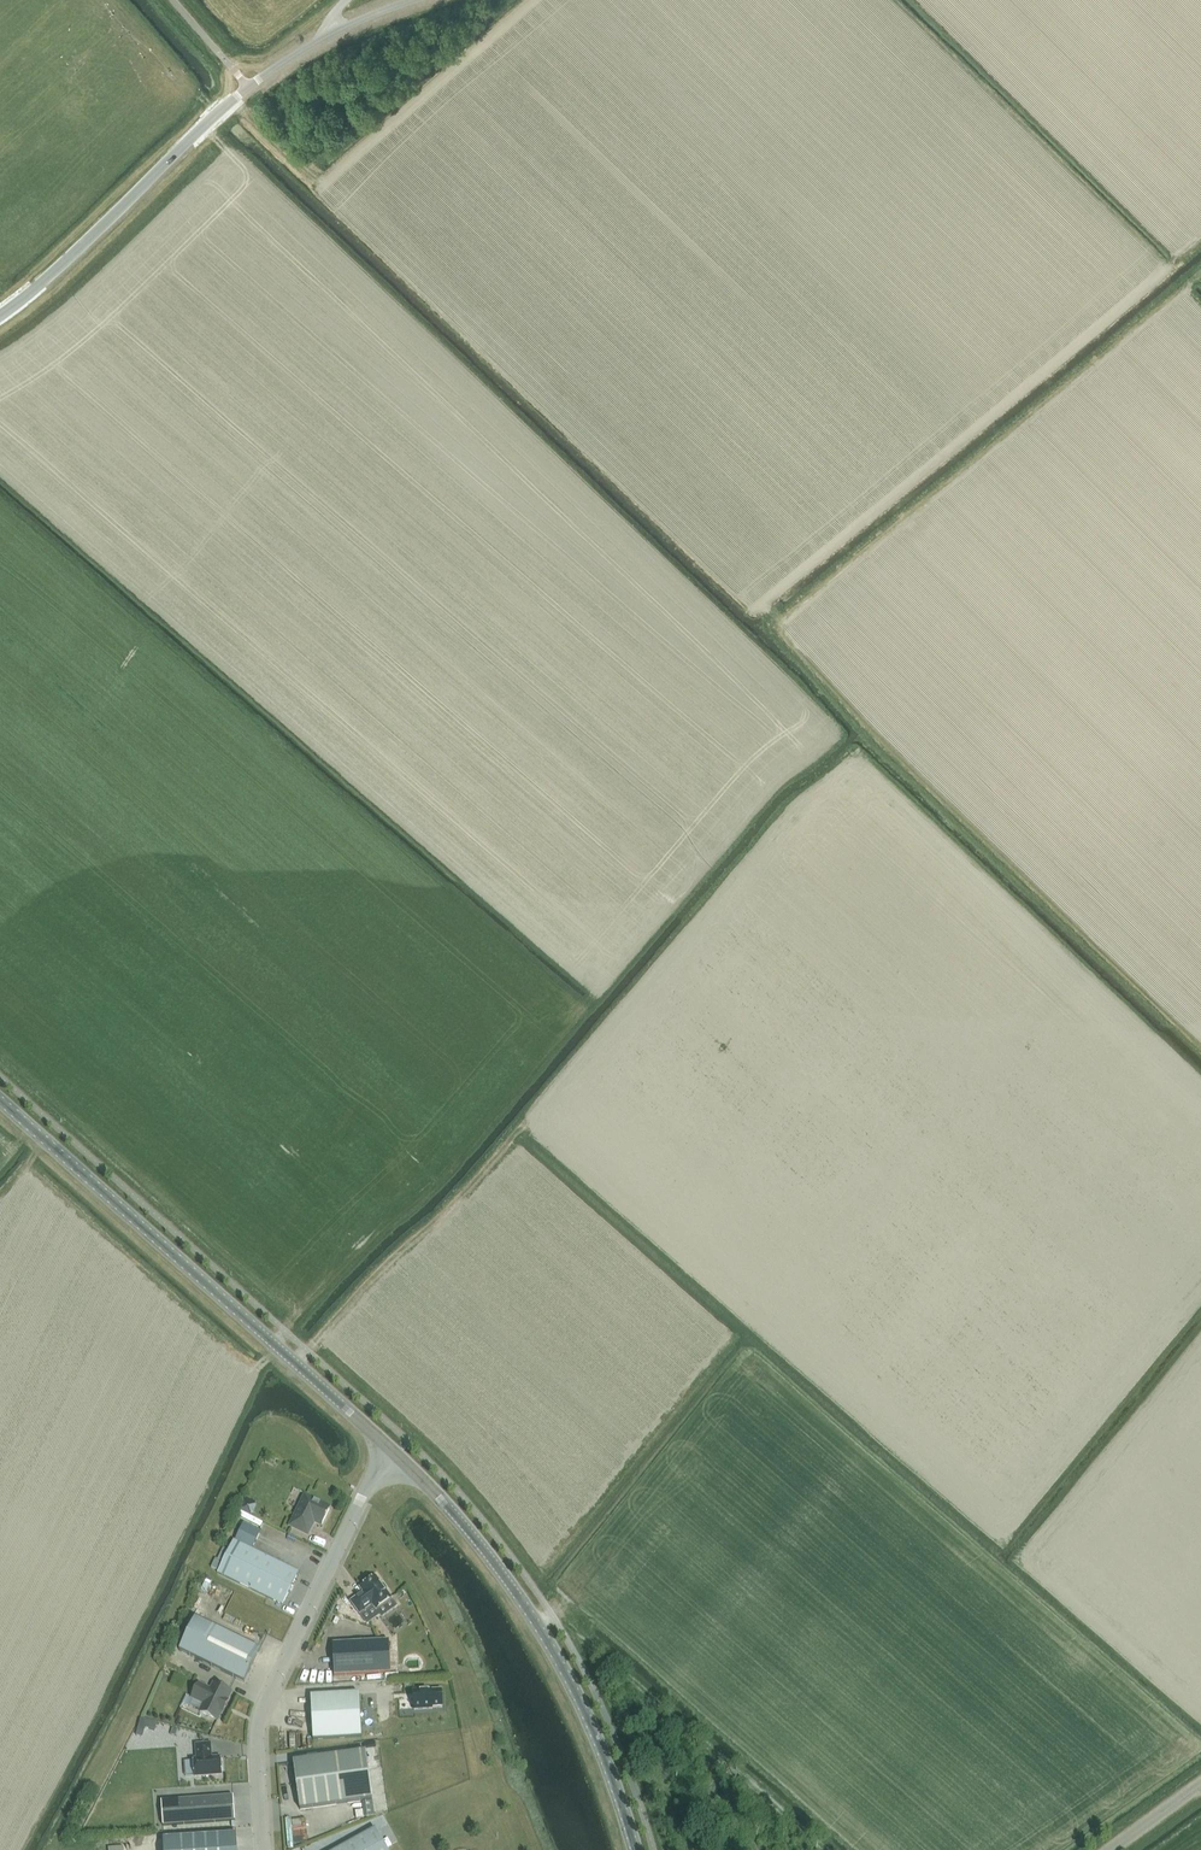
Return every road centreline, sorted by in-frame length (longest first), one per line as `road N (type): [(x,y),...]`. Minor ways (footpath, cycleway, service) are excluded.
road 1 (secondary): [(398,1455),(0,1100)]
road 2 (unclassified): [(0,316),(248,85),(332,33),(416,0)]
road 3 (secondary): [(635,1849),(596,1738),(540,1629),(471,1533),(398,1455)]
road 4 (unclassified): [(398,1455),(364,1492),(261,1712),(262,1849)]

